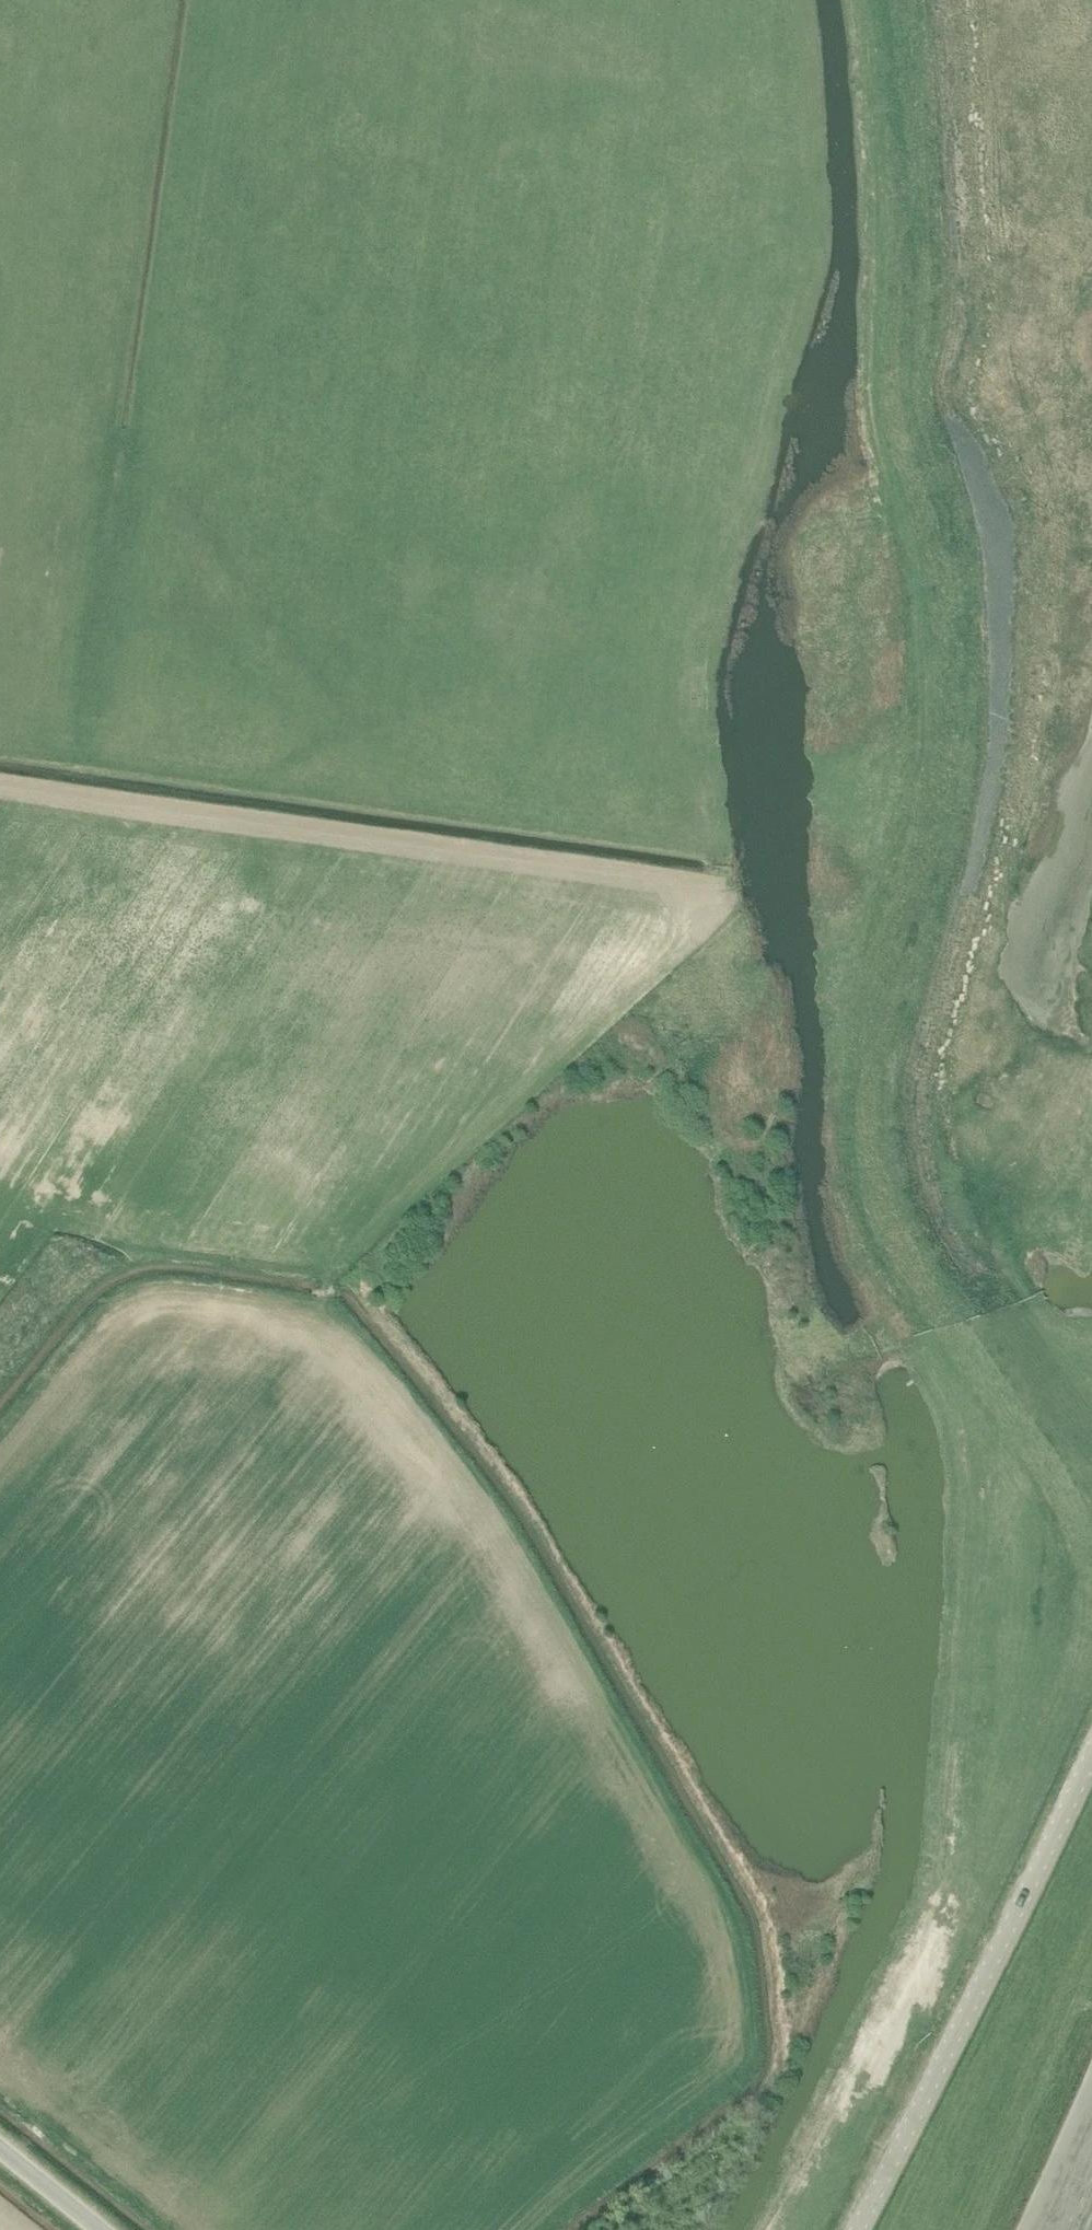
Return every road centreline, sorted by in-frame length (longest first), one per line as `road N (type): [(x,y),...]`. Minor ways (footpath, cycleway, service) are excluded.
road 1 (tertiary): [(853,2229),(1091,1758)]
road 2 (unclassified): [(102,2229),(0,2147)]

